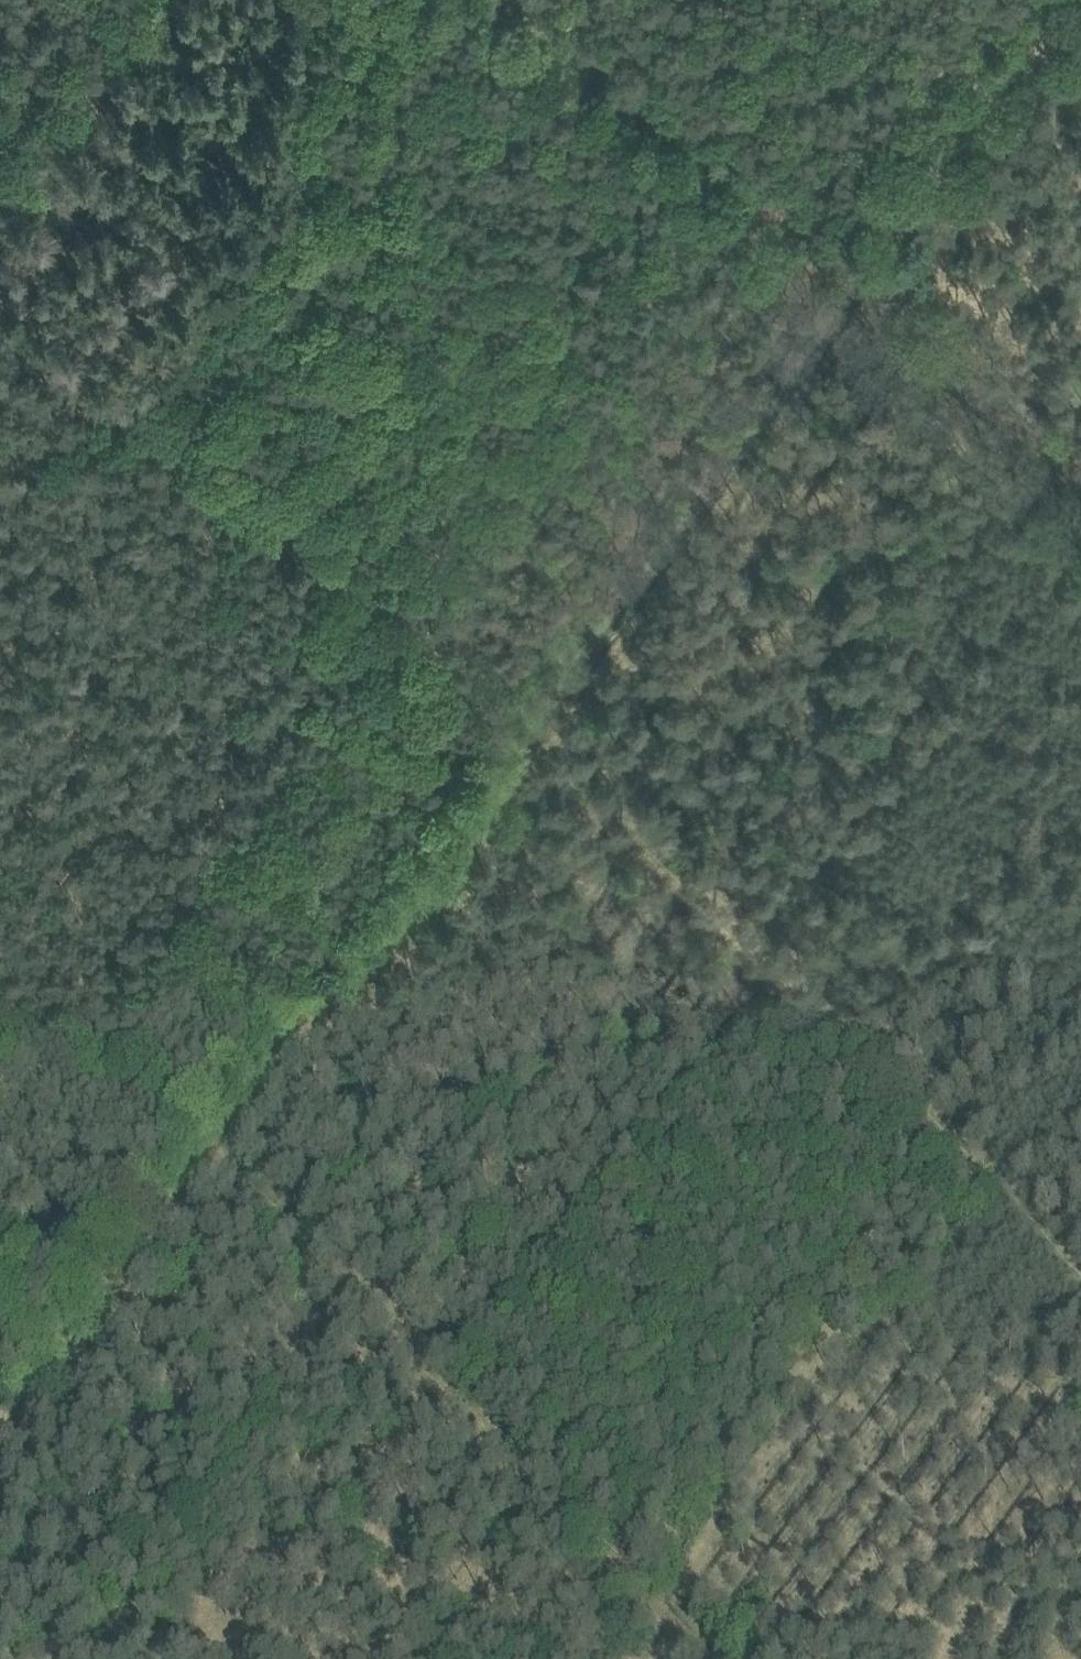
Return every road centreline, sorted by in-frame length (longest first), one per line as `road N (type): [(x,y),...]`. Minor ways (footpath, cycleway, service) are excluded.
road 1 (track): [(844,269),(321,977),(217,1142)]
road 2 (track): [(0,1438),(217,1142)]
road 3 (track): [(1042,0),(844,269)]

